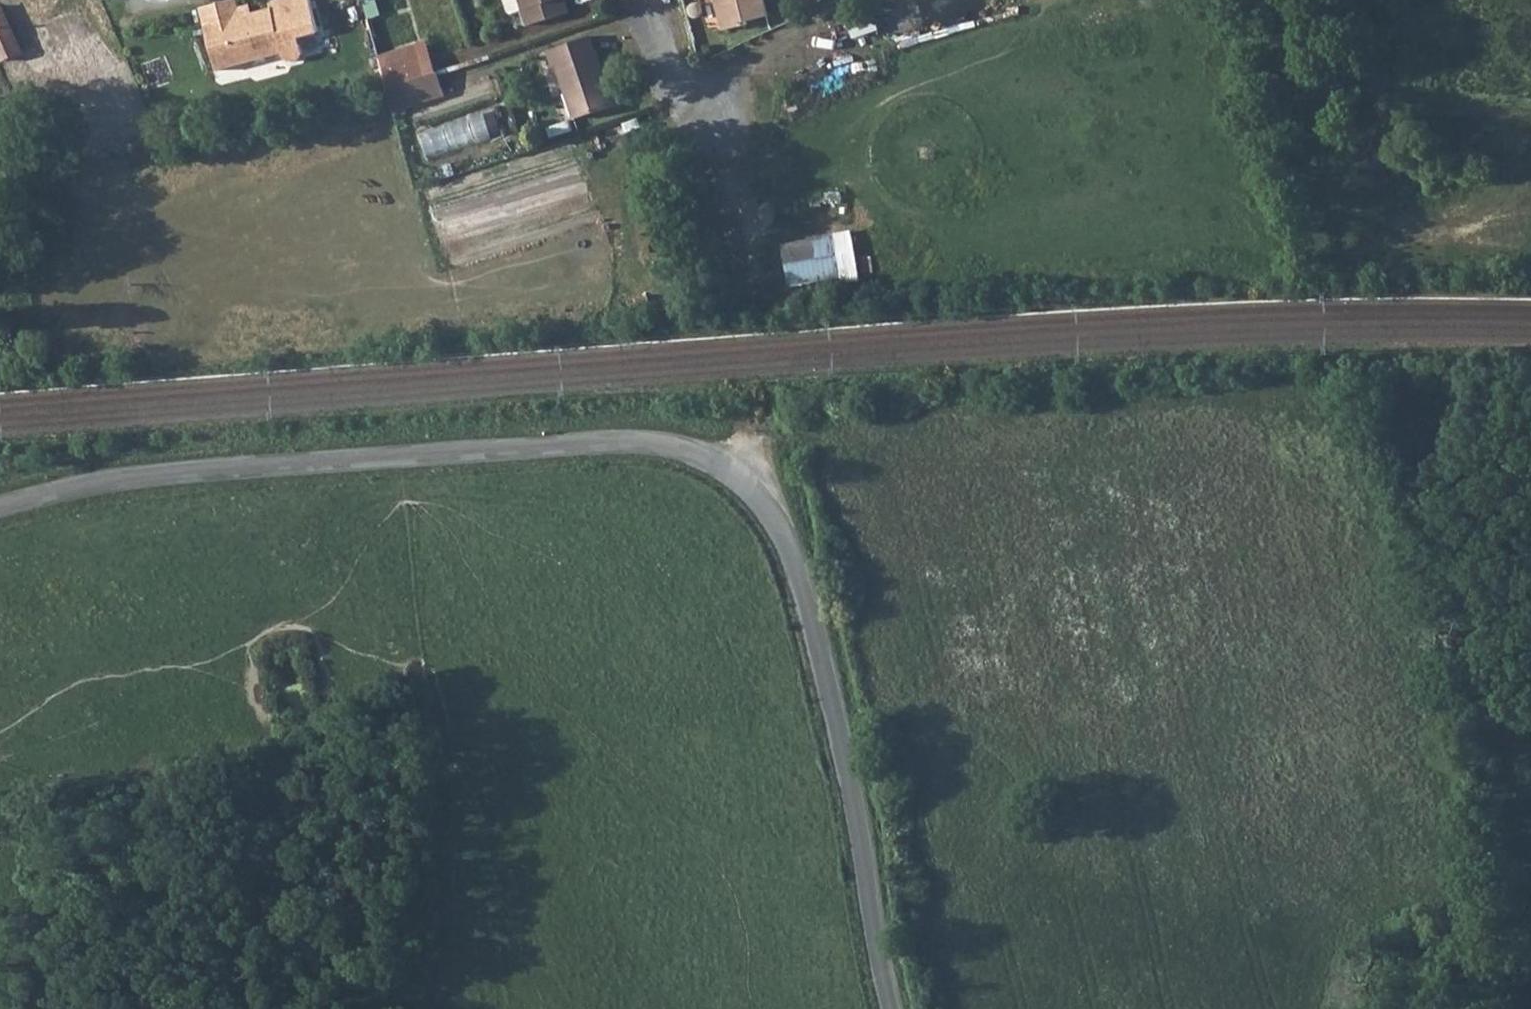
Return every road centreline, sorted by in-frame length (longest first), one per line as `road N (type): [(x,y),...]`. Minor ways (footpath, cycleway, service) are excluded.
road 1 (unclassified): [(0,512),(117,478),(655,443),(733,457),(787,518),(843,743),(893,1008)]
road 2 (track): [(733,296),(1029,272),(1319,281)]
road 3 (residential): [(649,0),(733,296)]

